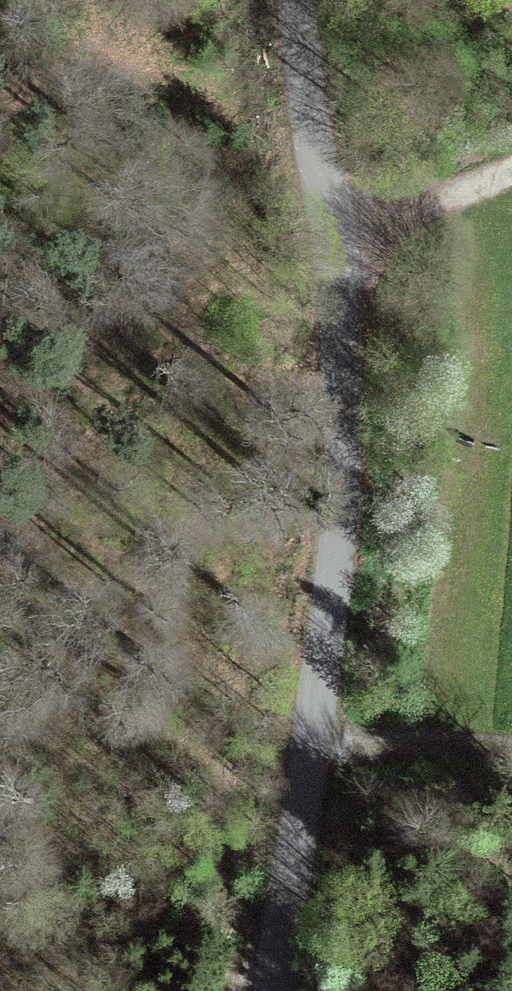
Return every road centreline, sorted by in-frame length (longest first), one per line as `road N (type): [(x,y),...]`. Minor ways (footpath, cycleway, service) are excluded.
road 1 (tertiary): [(277,990),(314,744),(340,425),(335,276),(304,107),(294,0)]
road 2 (track): [(330,248),(511,160)]
road 3 (track): [(511,752),(314,744)]

